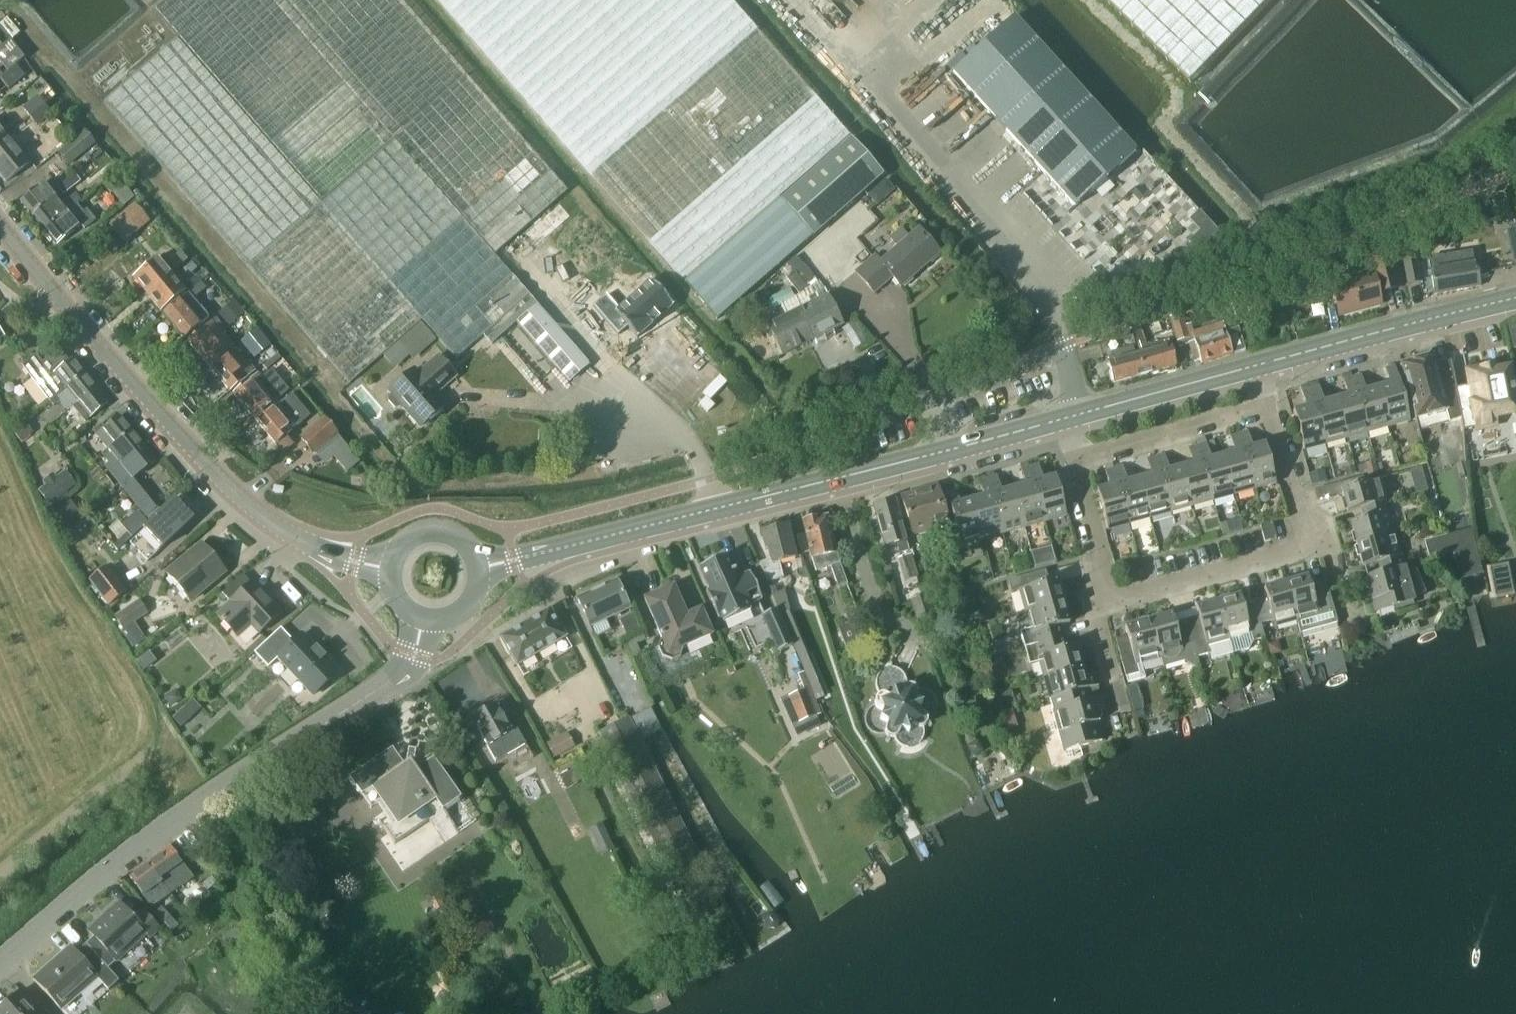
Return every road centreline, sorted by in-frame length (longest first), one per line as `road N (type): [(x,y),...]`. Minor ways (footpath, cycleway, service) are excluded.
road 1 (tertiary): [(388,567),(301,540),(250,508),(0,227)]
road 2 (unclassified): [(178,822),(409,669),(425,619)]
road 3 (tertiary): [(1515,298),(1253,366)]
road 4 (tertiary): [(948,452),(713,510)]
road 5 (unclassified): [(178,822),(0,963)]
road 6 (residential): [(1306,549),(1106,602)]
road 7 (residential): [(1075,460),(1266,410)]
road 8 (tertiary): [(1253,366),(1072,417)]
road 9 (tertiary): [(713,510),(552,550)]
road 10 (unclassified): [(1064,344),(928,397)]
road 11 (residential): [(1106,602),(1075,460)]
road 12 (residential): [(1266,410),(1306,549)]
road 13 (tertiary): [(1072,417),(948,452)]
road 14 (tertiary): [(478,567),(465,543),(433,529),(400,543),(388,567)]

